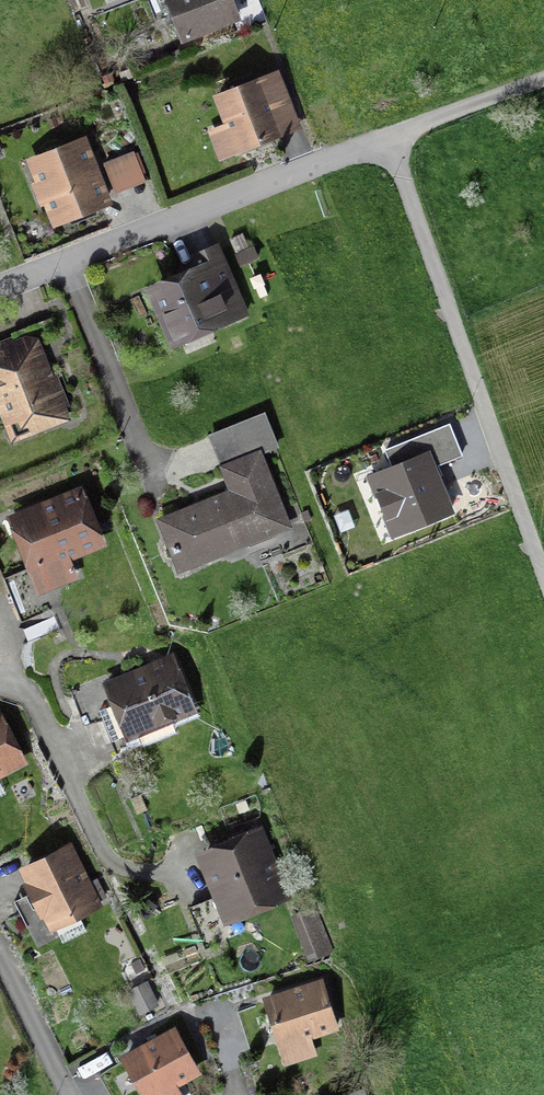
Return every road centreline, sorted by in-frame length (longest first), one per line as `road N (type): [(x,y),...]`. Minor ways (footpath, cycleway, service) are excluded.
road 1 (residential): [(543,83),(0,286)]
road 2 (track): [(543,583),(389,141)]
road 3 (residential): [(0,683),(29,697),(103,851)]
road 4 (residential): [(0,955),(72,1094)]

